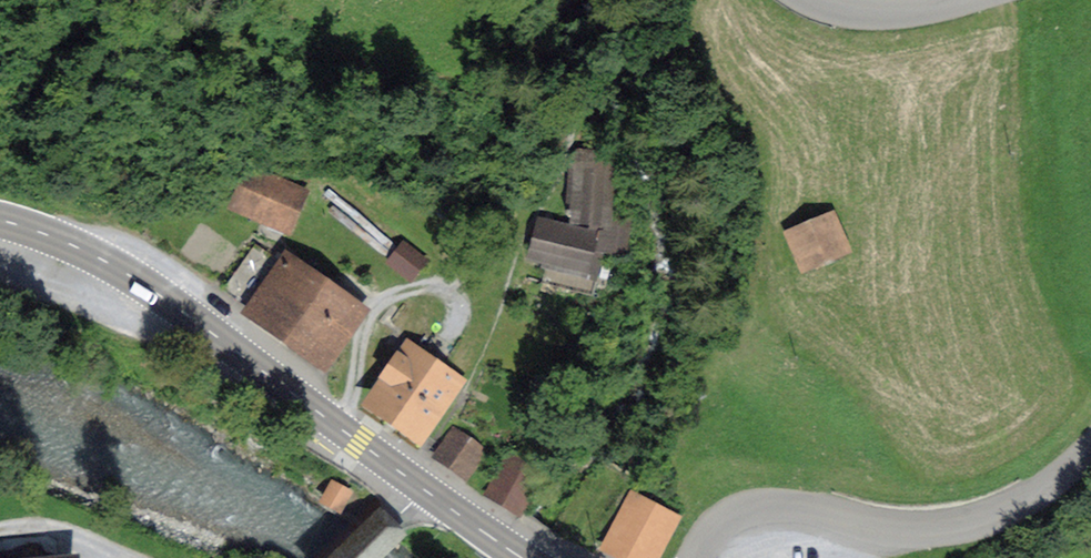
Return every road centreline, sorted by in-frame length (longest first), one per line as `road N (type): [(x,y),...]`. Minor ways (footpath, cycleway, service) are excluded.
road 1 (primary): [(424,490),(131,277),(0,220)]
road 2 (tertiary): [(696,557),(716,526),(770,505),(889,527),(984,520),(1026,500),(1090,446)]
road 3 (track): [(517,253),(379,304),(367,318),(338,426)]
road 4 (tertiary): [(969,0),(895,13),(818,0)]
road 5 (track): [(0,530),(39,526),(124,557)]

